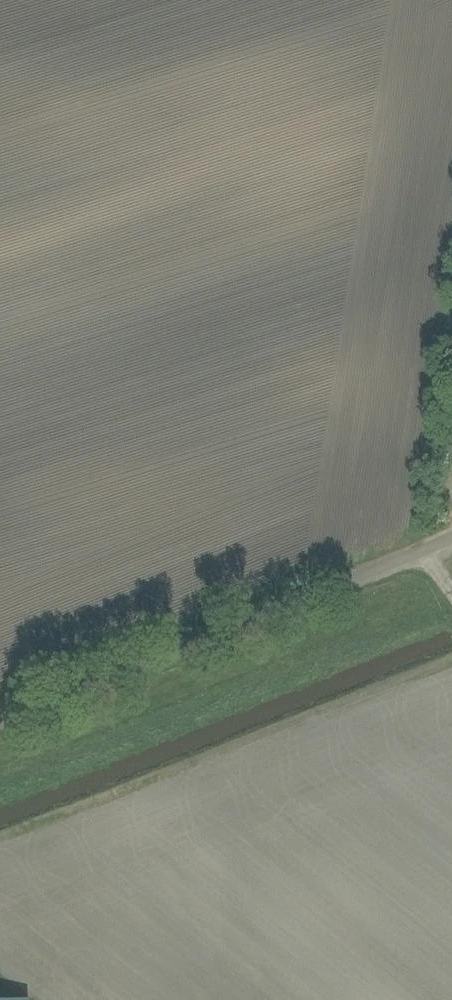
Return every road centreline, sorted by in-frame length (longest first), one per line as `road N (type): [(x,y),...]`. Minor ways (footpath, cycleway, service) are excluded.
road 1 (residential): [(0,713),(451,525)]

